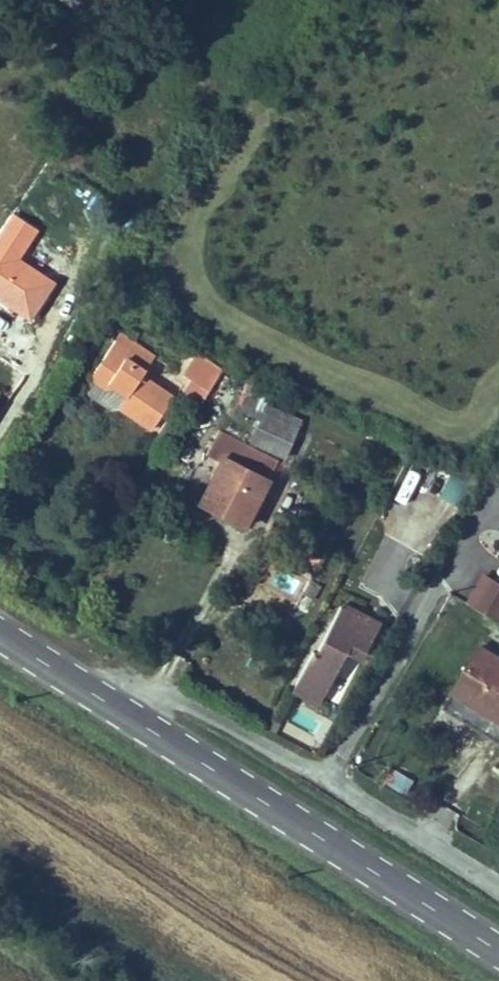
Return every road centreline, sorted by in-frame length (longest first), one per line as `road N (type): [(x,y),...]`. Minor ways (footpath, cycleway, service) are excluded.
road 1 (tertiary): [(498,951),(0,634)]

